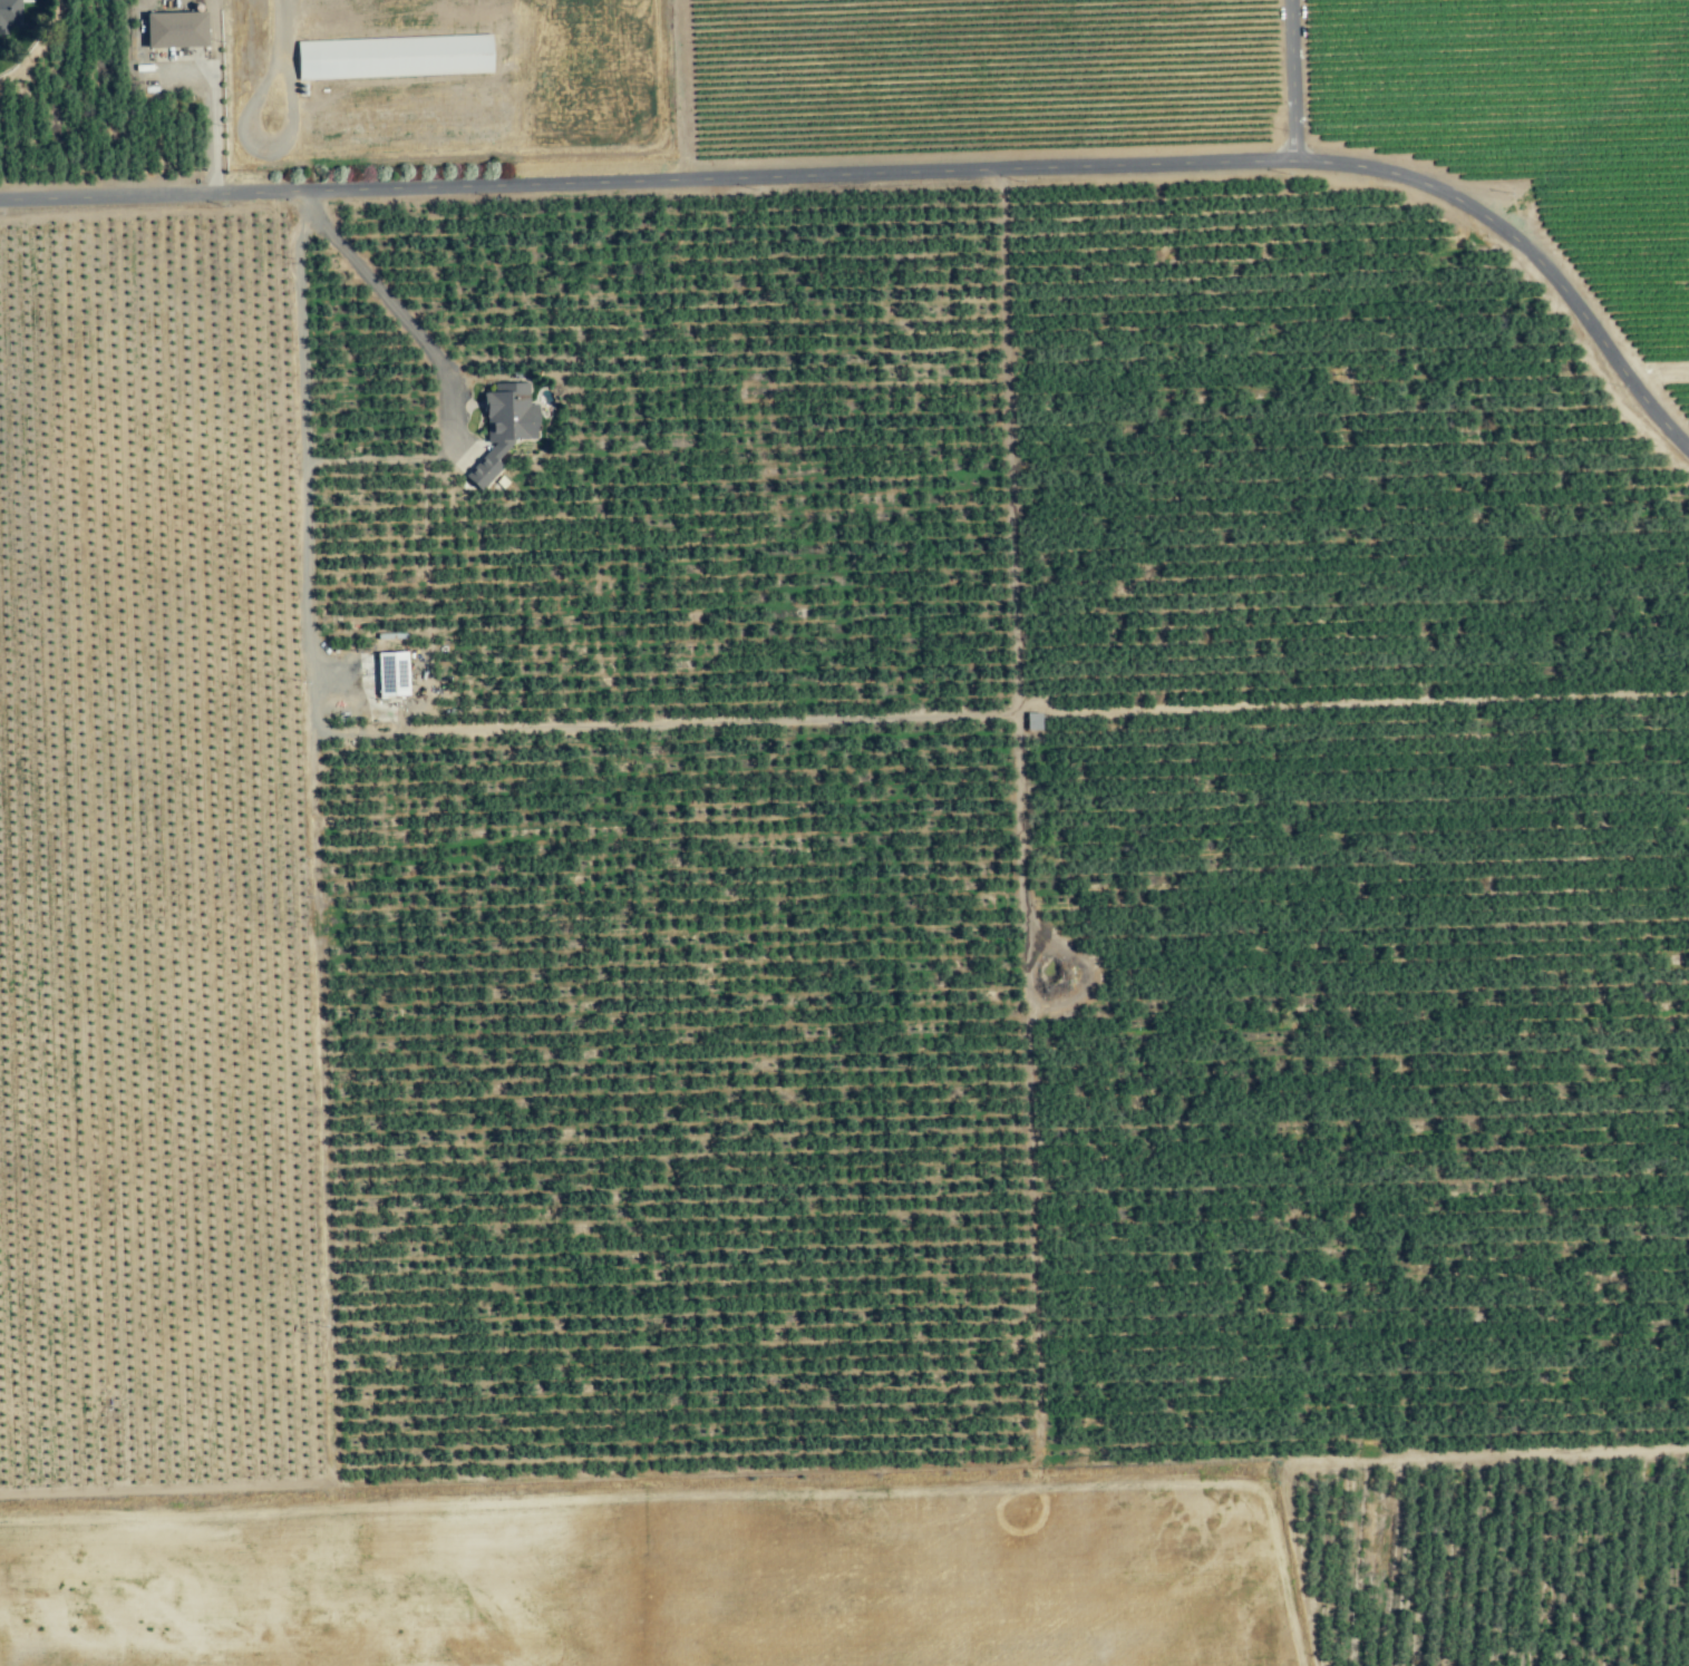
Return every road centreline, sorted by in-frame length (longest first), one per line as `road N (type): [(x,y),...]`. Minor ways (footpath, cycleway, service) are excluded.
road 1 (residential): [(0,195),(1290,160),(1385,172),(1462,202),(1526,246),(1688,452)]
road 2 (residential): [(1290,160),(1283,0)]

